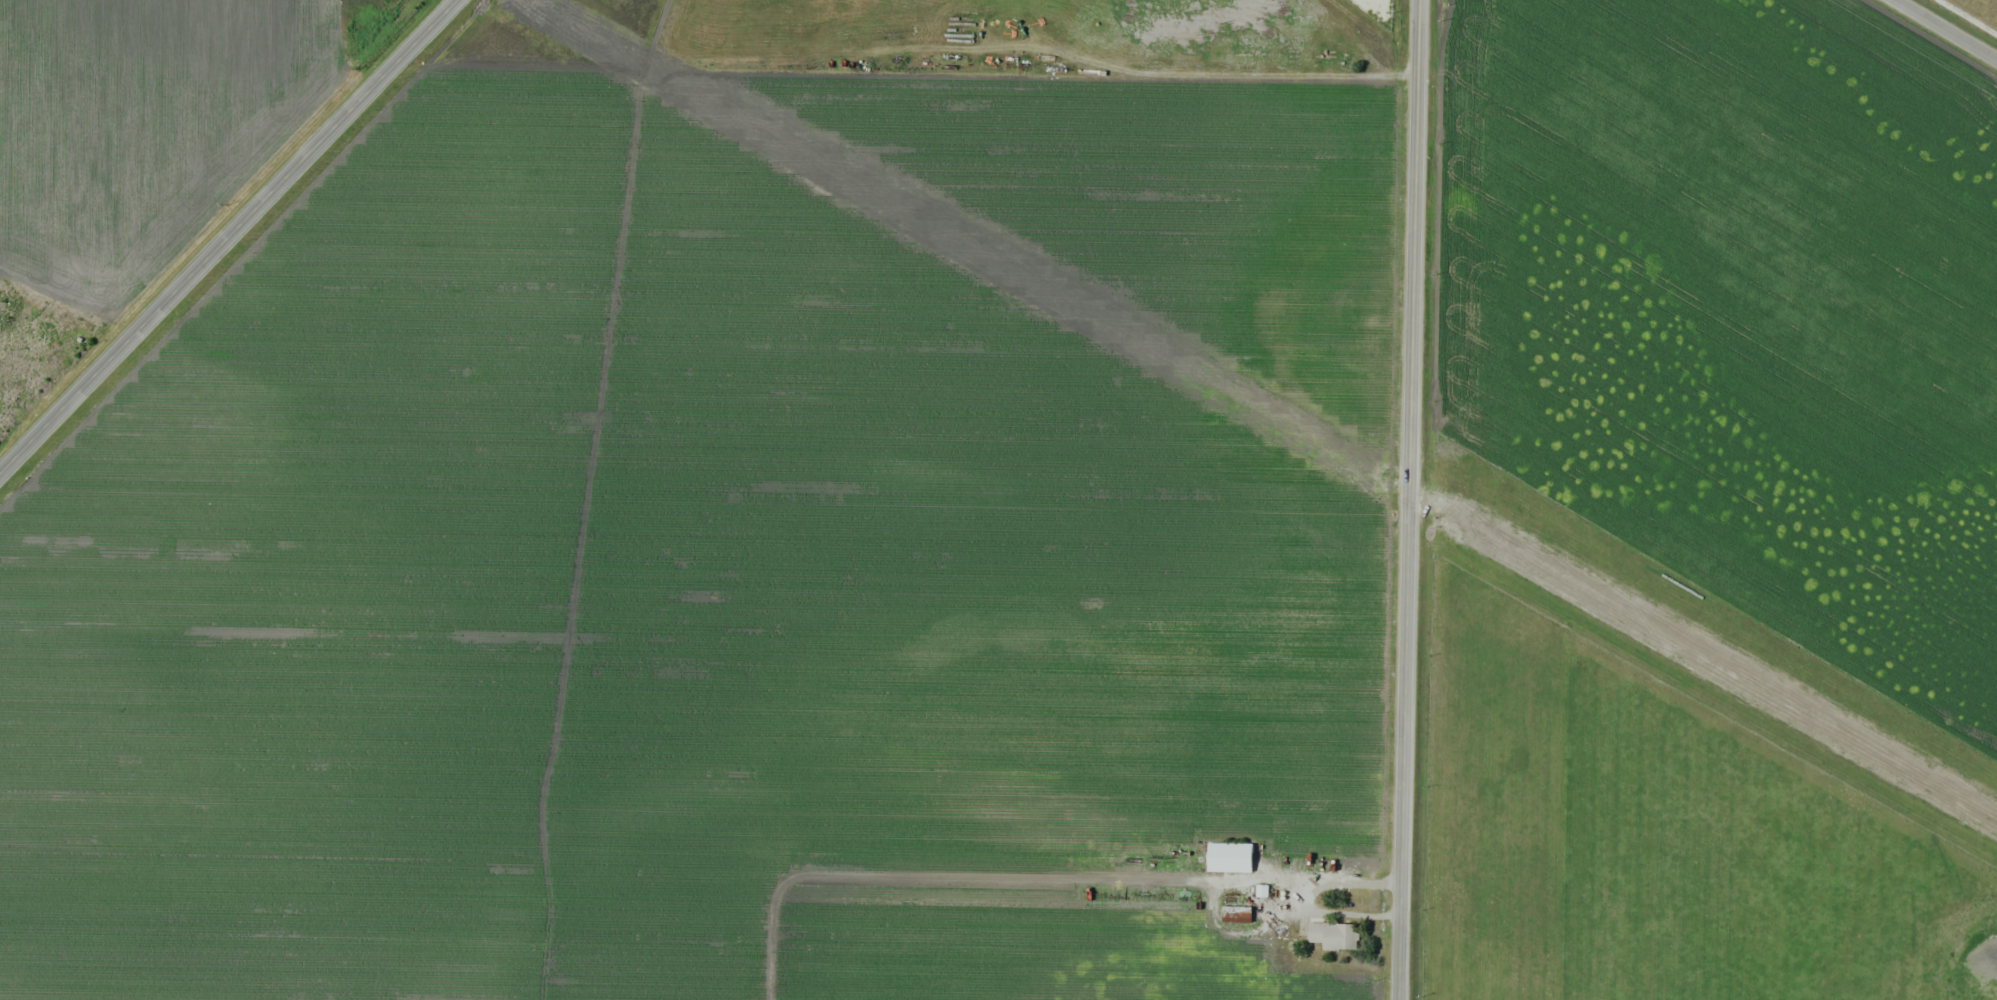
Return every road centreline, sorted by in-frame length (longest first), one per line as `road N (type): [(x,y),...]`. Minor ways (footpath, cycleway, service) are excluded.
road 1 (tertiary): [(1422,0),(1401,999)]
road 2 (secondary): [(0,474),(457,0)]
road 3 (residential): [(1893,0),(1996,62)]

